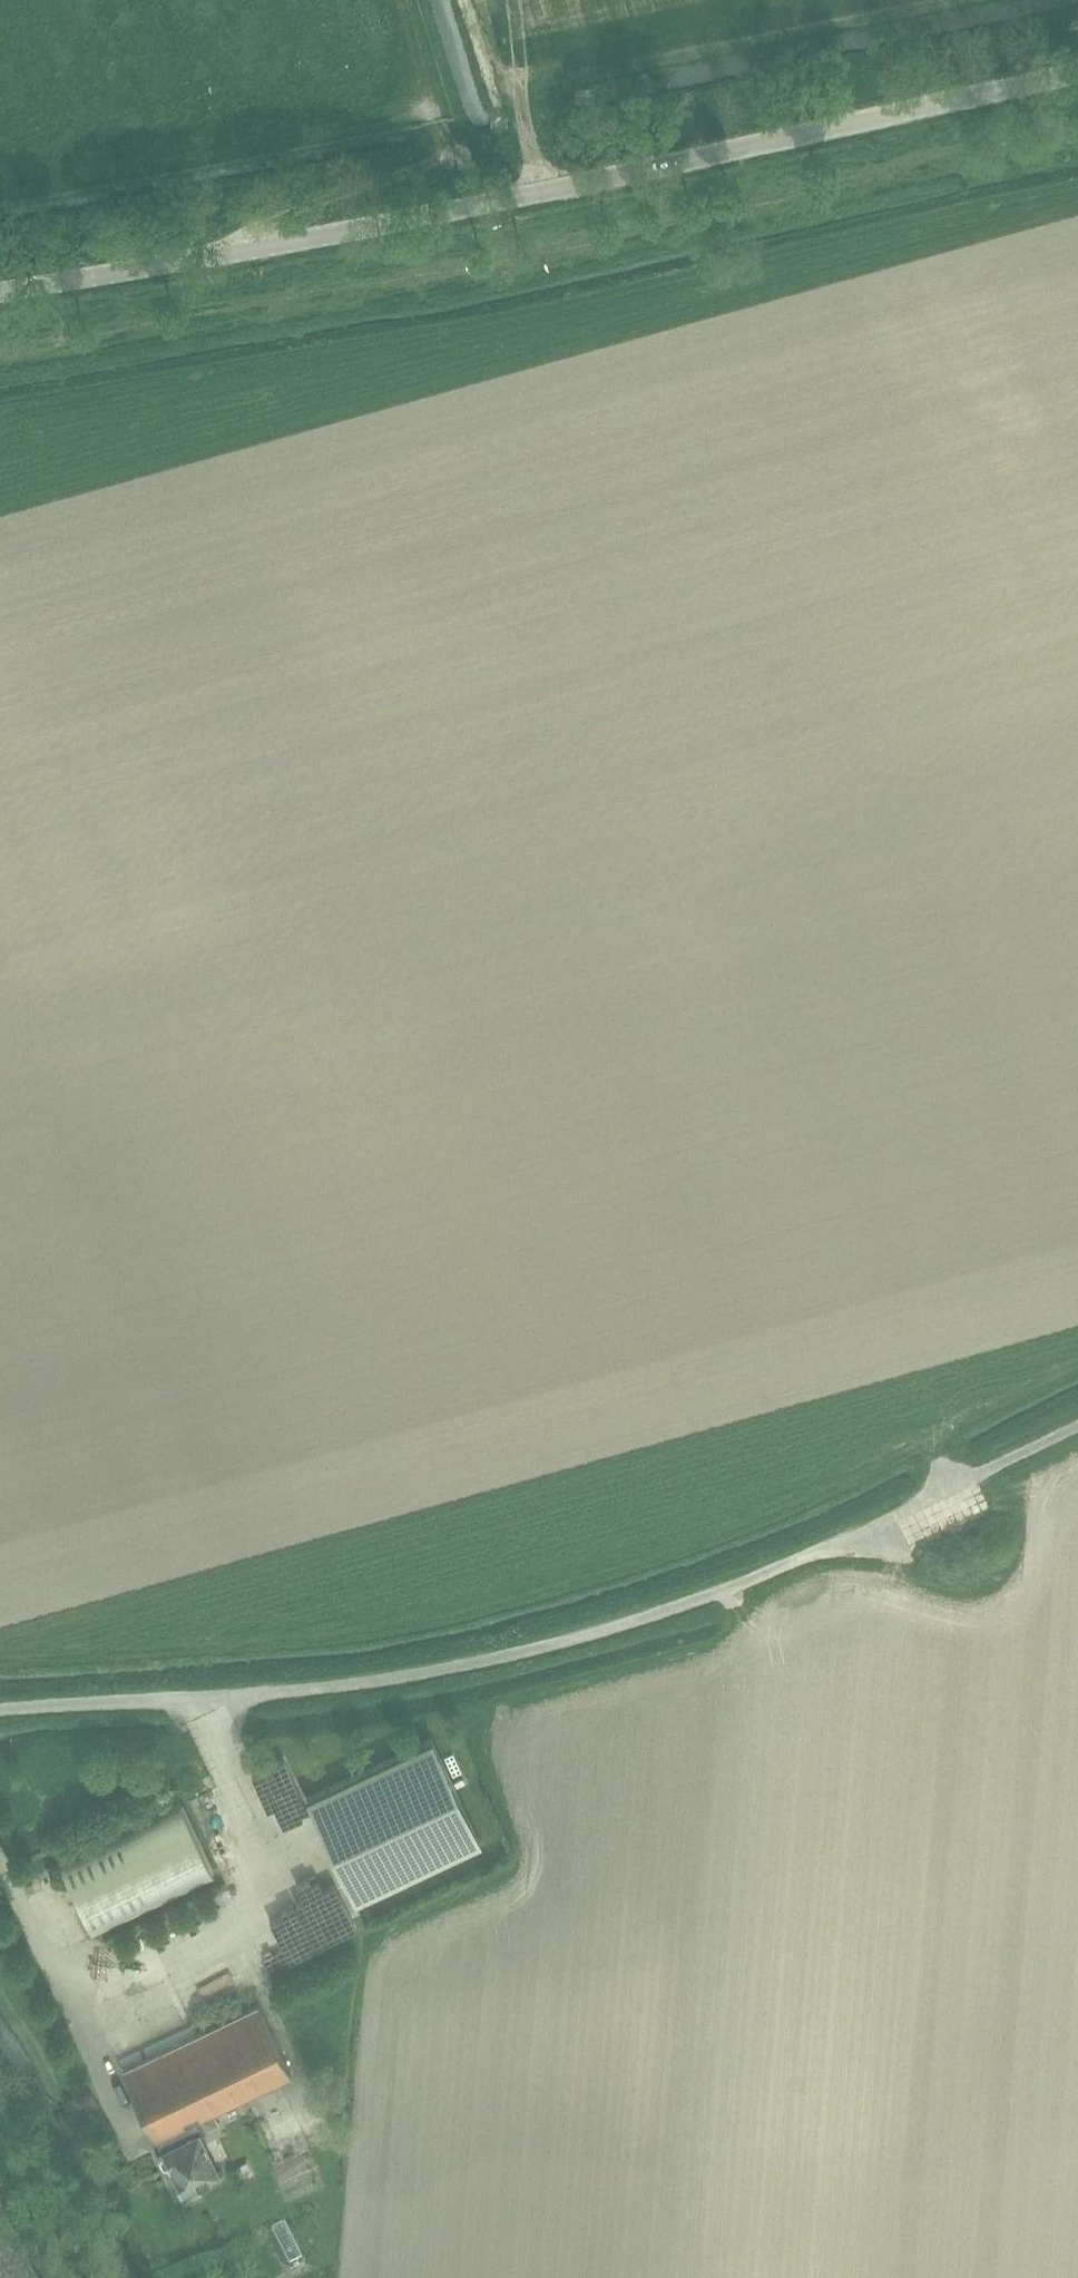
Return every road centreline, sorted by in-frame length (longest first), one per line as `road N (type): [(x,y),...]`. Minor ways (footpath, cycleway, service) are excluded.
road 1 (tertiary): [(0,295),(236,257),(1077,77)]
road 2 (unclassified): [(0,1709),(264,1689)]

